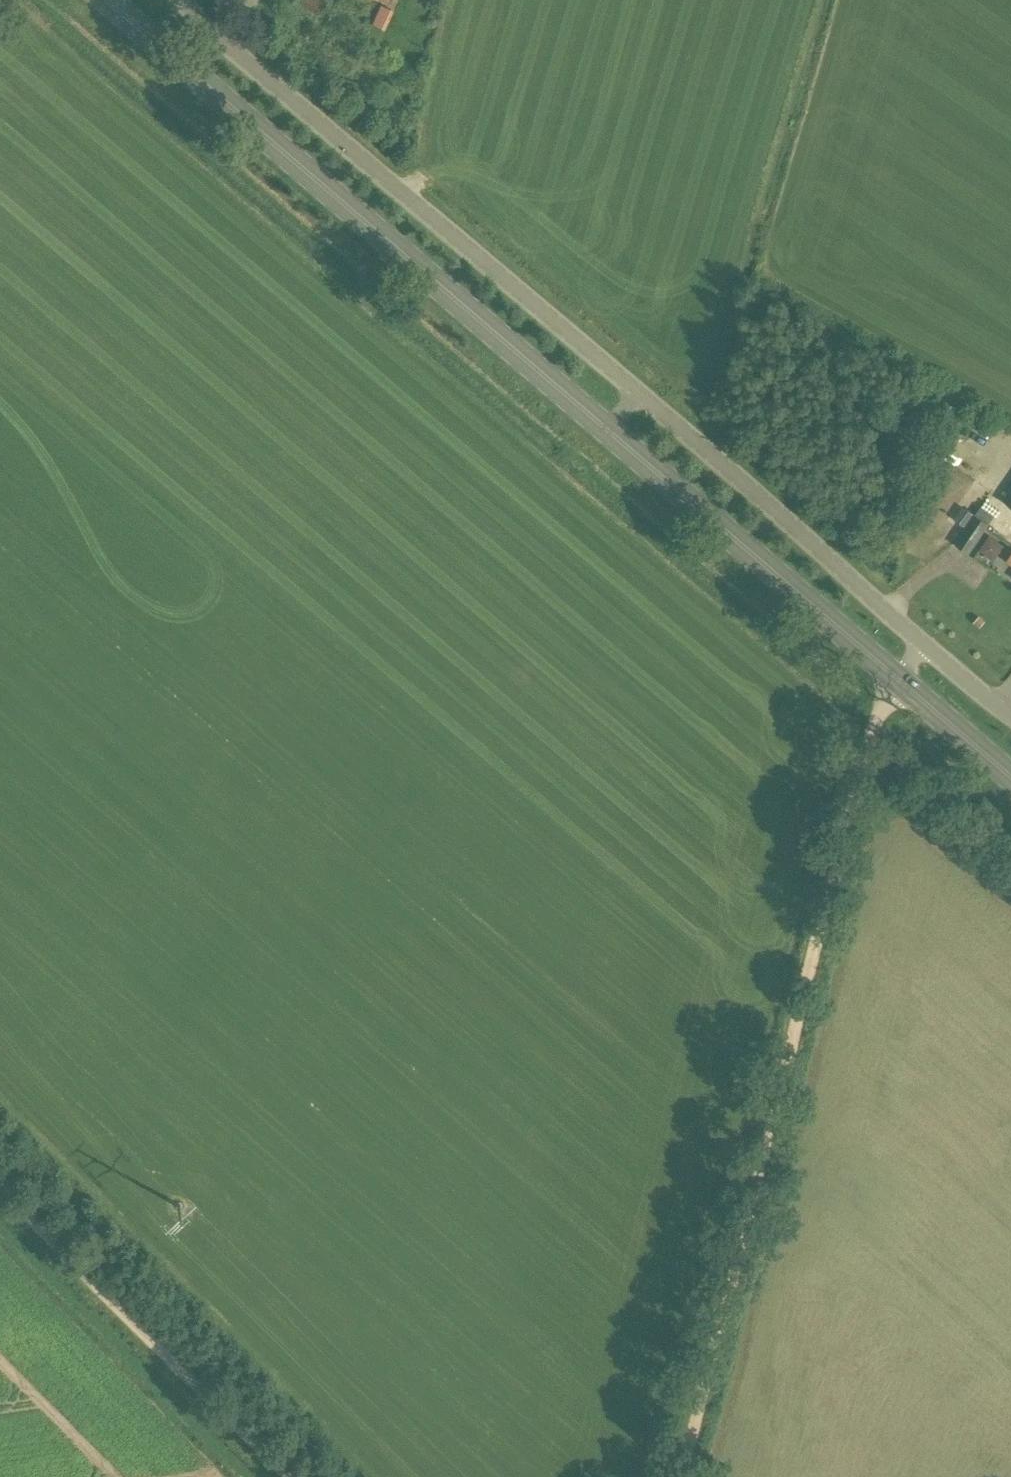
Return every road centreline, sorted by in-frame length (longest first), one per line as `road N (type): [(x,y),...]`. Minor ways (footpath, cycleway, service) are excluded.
road 1 (primary): [(1010,778),(108,0)]
road 2 (unclassified): [(1010,716),(467,254),(193,0)]
road 3 (track): [(290,1476),(0,1186)]

